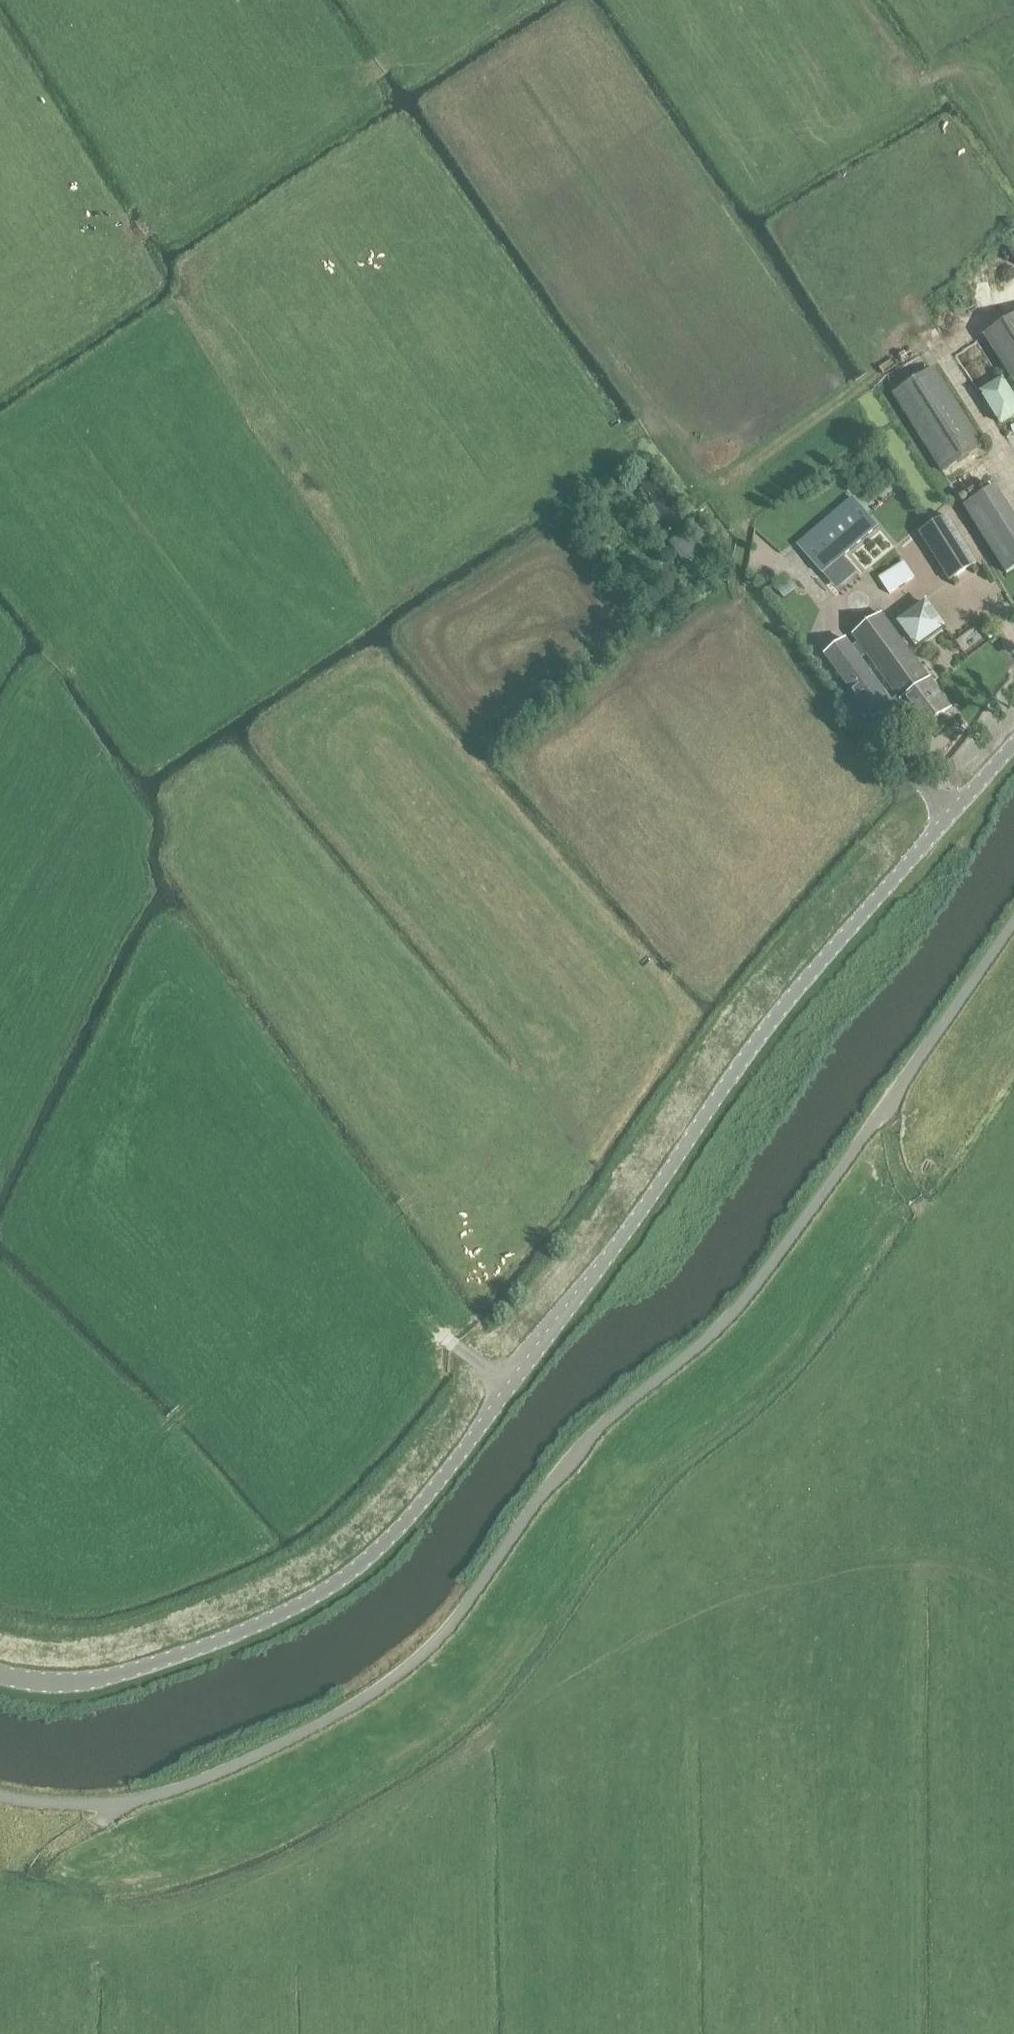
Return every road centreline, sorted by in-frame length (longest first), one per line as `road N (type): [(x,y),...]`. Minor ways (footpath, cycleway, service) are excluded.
road 1 (unclassified): [(0,1676),(79,1683),(151,1667),(267,1623),(369,1561),(554,1335),(783,1012),(1013,746)]
road 2 (unclassified): [(0,1796),(117,1804),(182,1789),(324,1723),(425,1655),(574,1456),(746,1300),(1013,926)]
road 3 (track): [(858,0),(916,91),(957,69),(995,80),(1013,111)]
road 4 (track): [(117,1804),(43,1857),(27,1897)]

